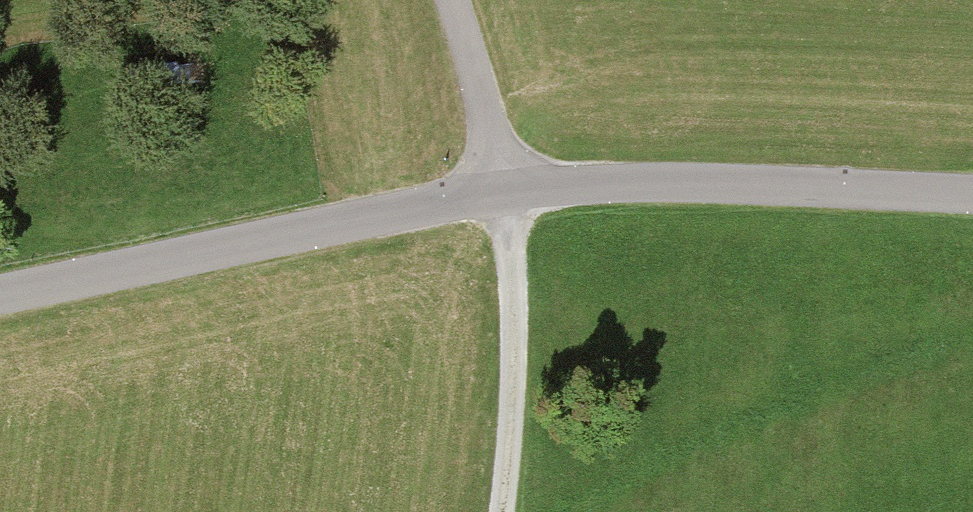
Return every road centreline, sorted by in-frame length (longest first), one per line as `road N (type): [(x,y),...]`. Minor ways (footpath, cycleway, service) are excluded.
road 1 (unclassified): [(0,297),(501,193)]
road 2 (unclassified): [(501,193),(663,184),(972,194)]
road 3 (track): [(506,511),(517,403),(501,193)]
road 4 (unclassified): [(501,193),(456,0)]

